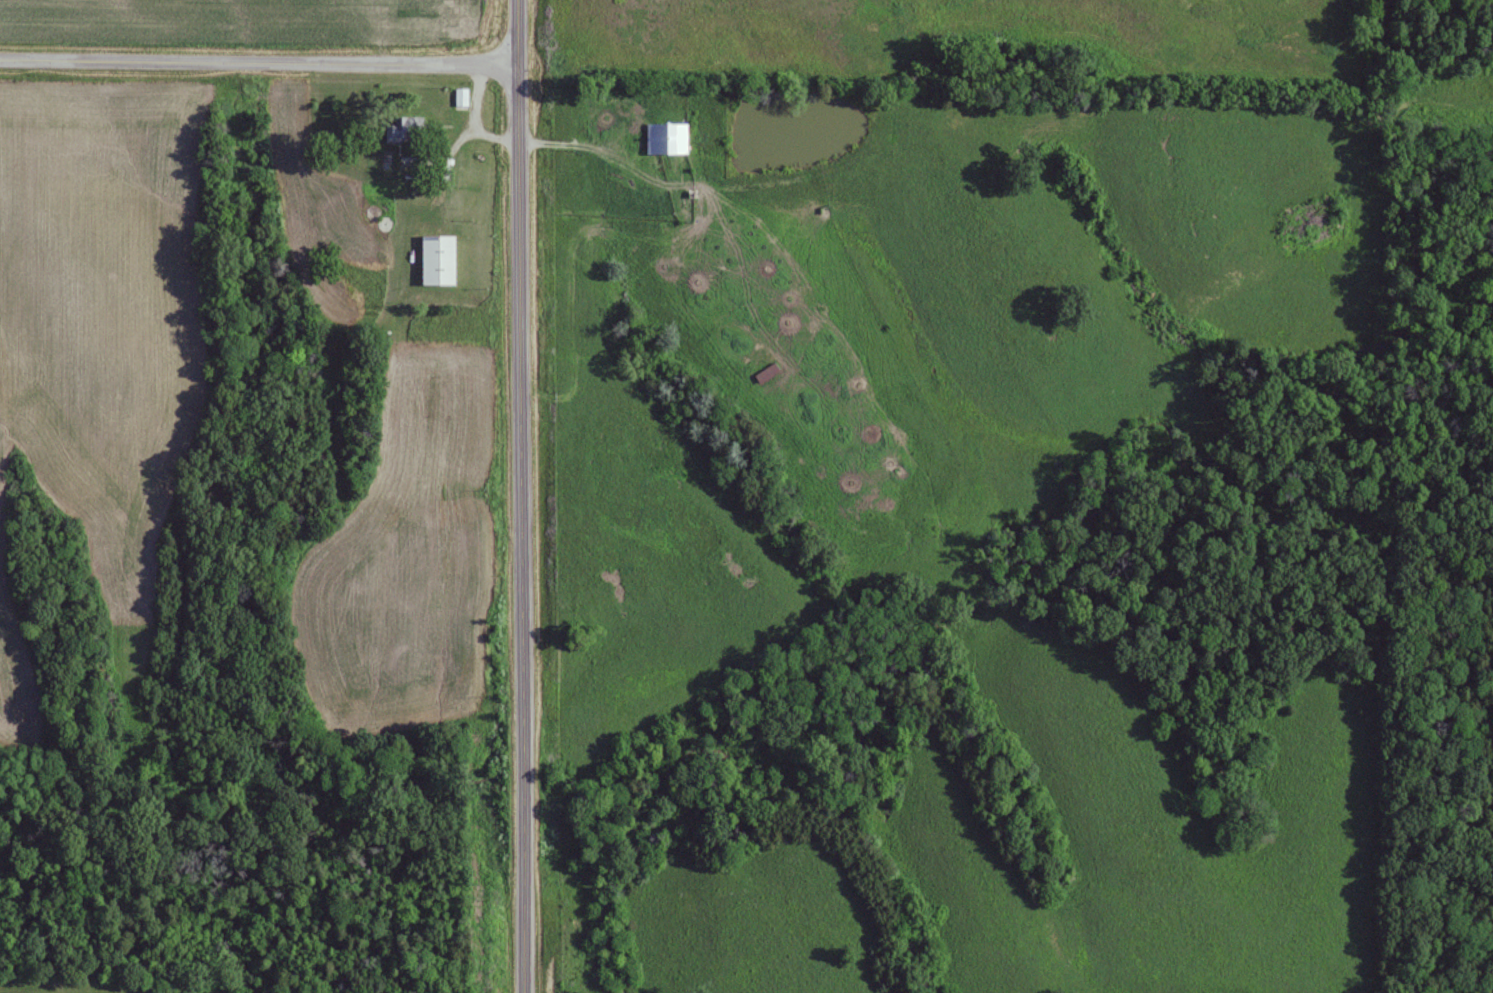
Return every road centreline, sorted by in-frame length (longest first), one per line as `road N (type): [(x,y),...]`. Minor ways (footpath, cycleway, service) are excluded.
road 1 (primary): [(527,992),(521,0)]
road 2 (tertiary): [(521,66),(0,59)]

